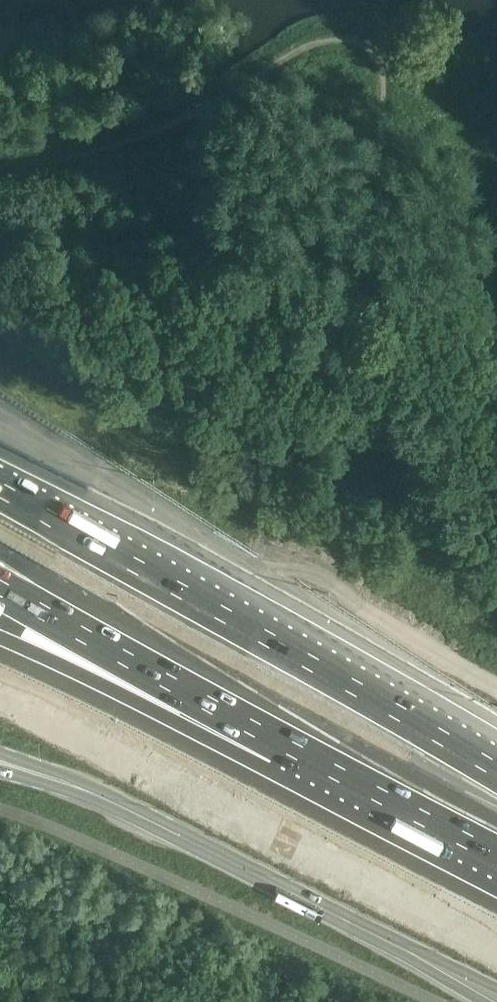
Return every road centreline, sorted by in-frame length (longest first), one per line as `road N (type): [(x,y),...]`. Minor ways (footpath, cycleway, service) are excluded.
road 1 (tertiary): [(496,996),(180,836),(3,764)]
road 2 (motorway): [(254,620),(0,474)]
road 3 (motorway): [(244,742),(496,878)]
road 4 (motorway): [(0,594),(244,742)]
road 5 (motorway): [(496,770),(254,620)]
road 6 (motorway): [(496,746),(254,620)]
road 7 (motorway): [(0,636),(244,742)]

